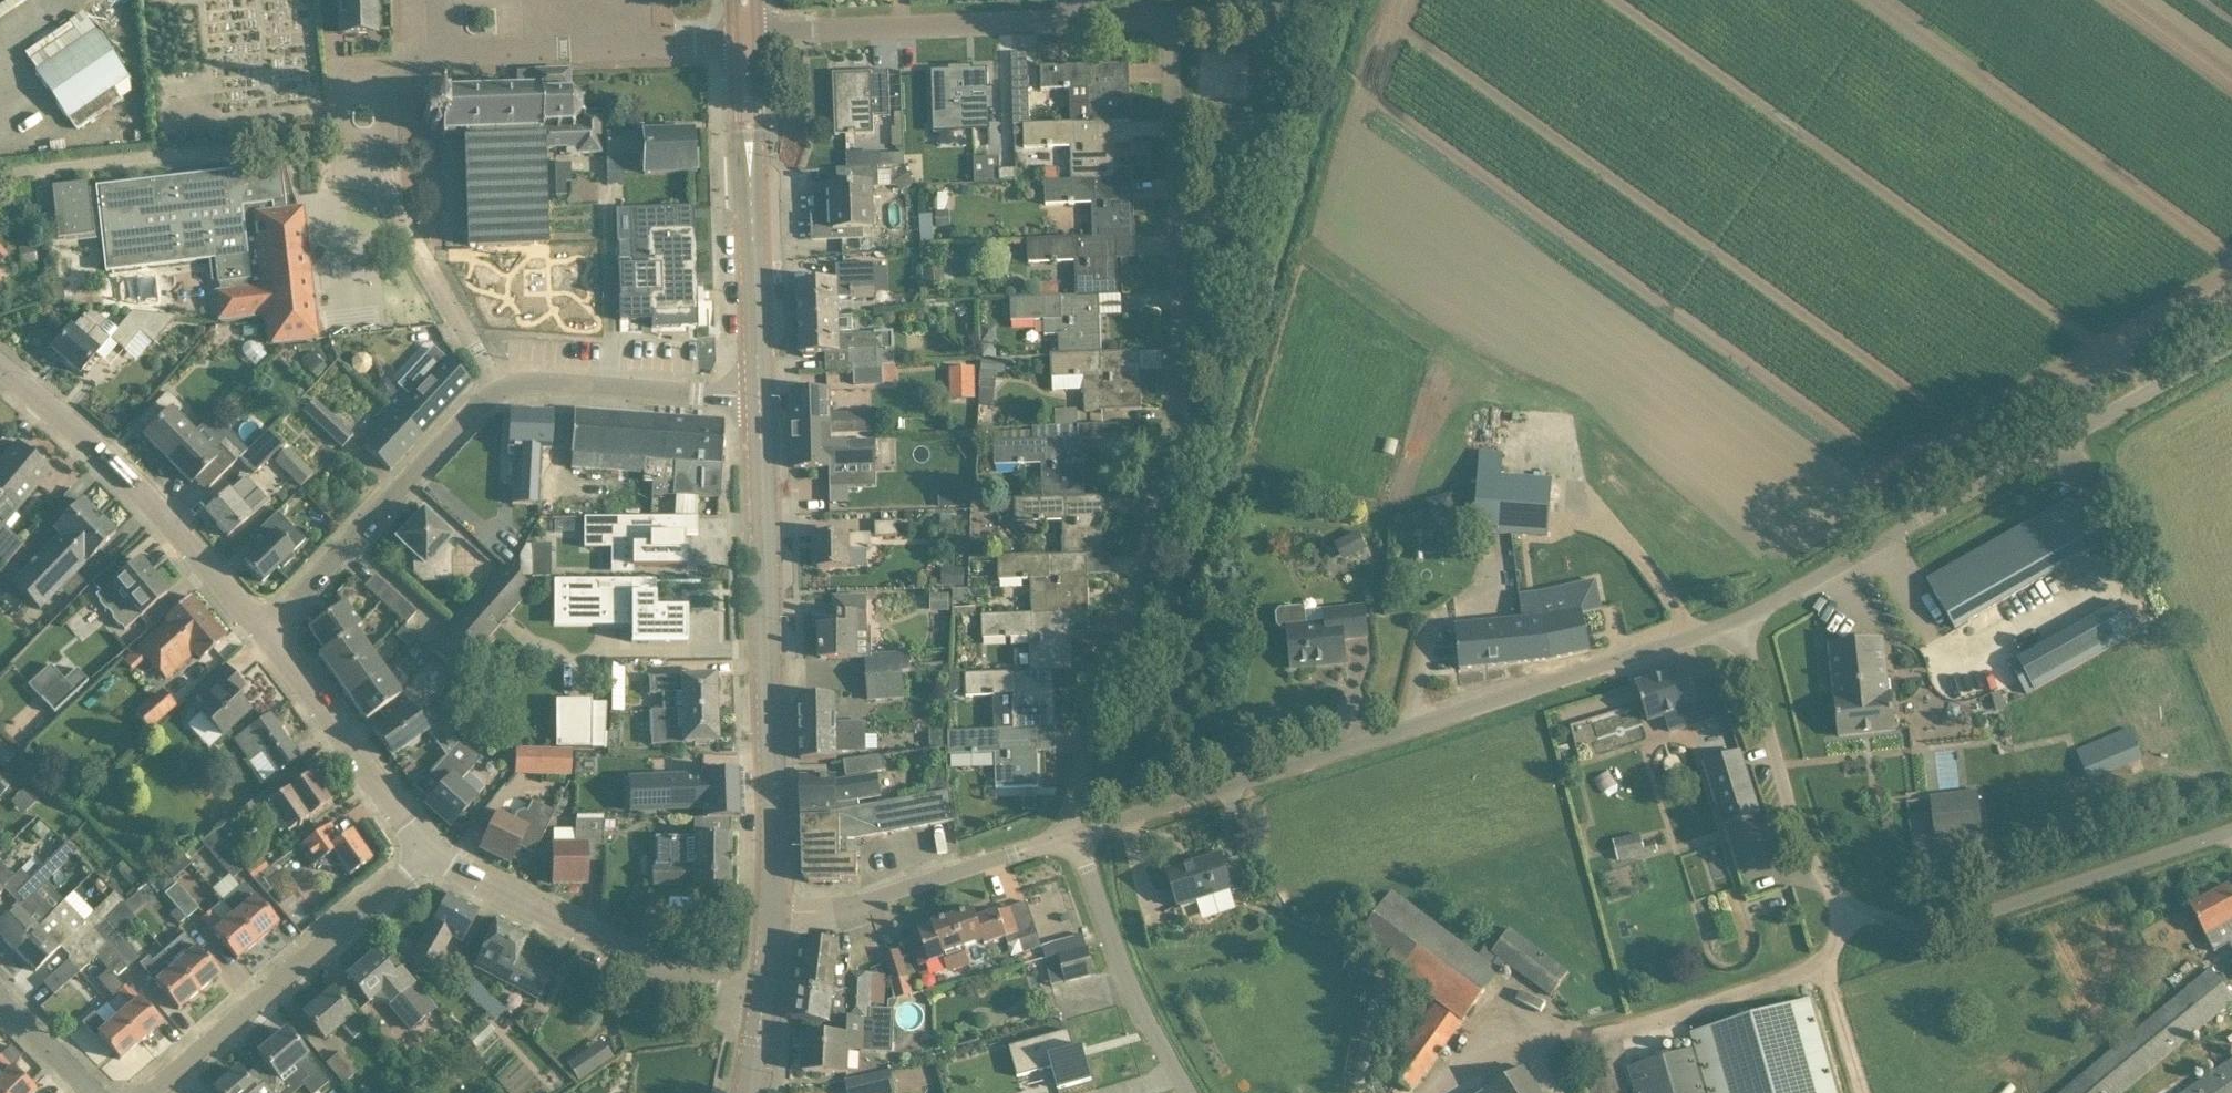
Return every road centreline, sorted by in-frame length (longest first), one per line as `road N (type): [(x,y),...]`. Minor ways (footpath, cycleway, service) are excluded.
road 1 (residential): [(1074,834),(1080,788),(1186,417),(1175,17)]
road 2 (unclassified): [(1742,623),(1832,899),(1867,923),(1971,922),(2231,840)]
road 3 (unclassified): [(1074,834),(1742,623)]
road 4 (unclassified): [(1742,623),(2231,347)]
road 5 (tertiary): [(774,913),(759,398)]
road 6 (unclassified): [(268,635),(61,417),(0,369)]
road 7 (residential): [(150,1092),(431,850)]
road 8 (unclassified): [(765,1006),(733,1000),(477,881),(431,850)]
road 9 (tertiary): [(759,398),(750,32)]
road 10 (residential): [(398,73),(444,57),(708,47),(750,32)]
road 11 (residential): [(268,635),(500,392)]
road 12 (residential): [(750,32),(1077,21)]
road 13 (unclassified): [(774,913),(860,903),(1074,834)]
road 14 (residential): [(500,392),(397,205),(387,133)]
road 15 (unclassified): [(1189,1092),(1135,991),(1074,834)]
road 16 (unclassified): [(431,850),(384,800),(268,635)]
road 17 (residential): [(759,398),(531,382),(500,392)]
road 18 (track): [(1855,915),(1830,971),(1863,1092)]
road 19 (residential): [(1175,17),(1277,14),(1299,0)]
road 20 (residential): [(91,1092),(0,1002)]
road 21 (residential): [(344,136),(339,73),(398,73)]

